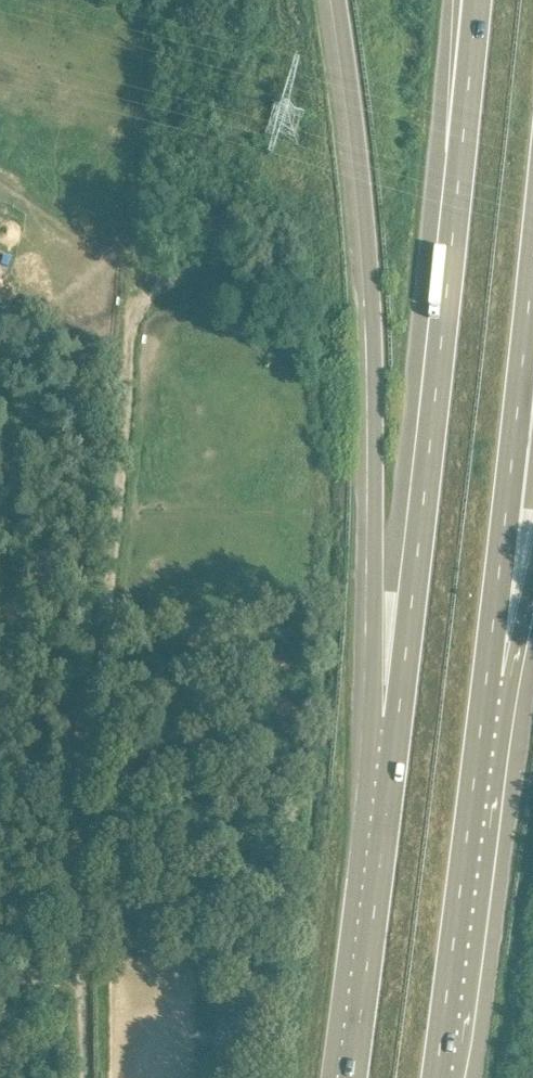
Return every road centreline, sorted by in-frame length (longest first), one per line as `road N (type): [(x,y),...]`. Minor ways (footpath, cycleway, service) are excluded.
road 1 (trunk): [(332,0),(370,285),(375,588),(400,717)]
road 2 (trunk): [(476,0),(400,717)]
road 3 (trunk): [(435,1077),(487,686)]
road 4 (trunk): [(487,686),(532,322)]
road 5 (trunk): [(400,717),(352,1077)]
road 6 (trunk): [(487,686),(532,556)]

